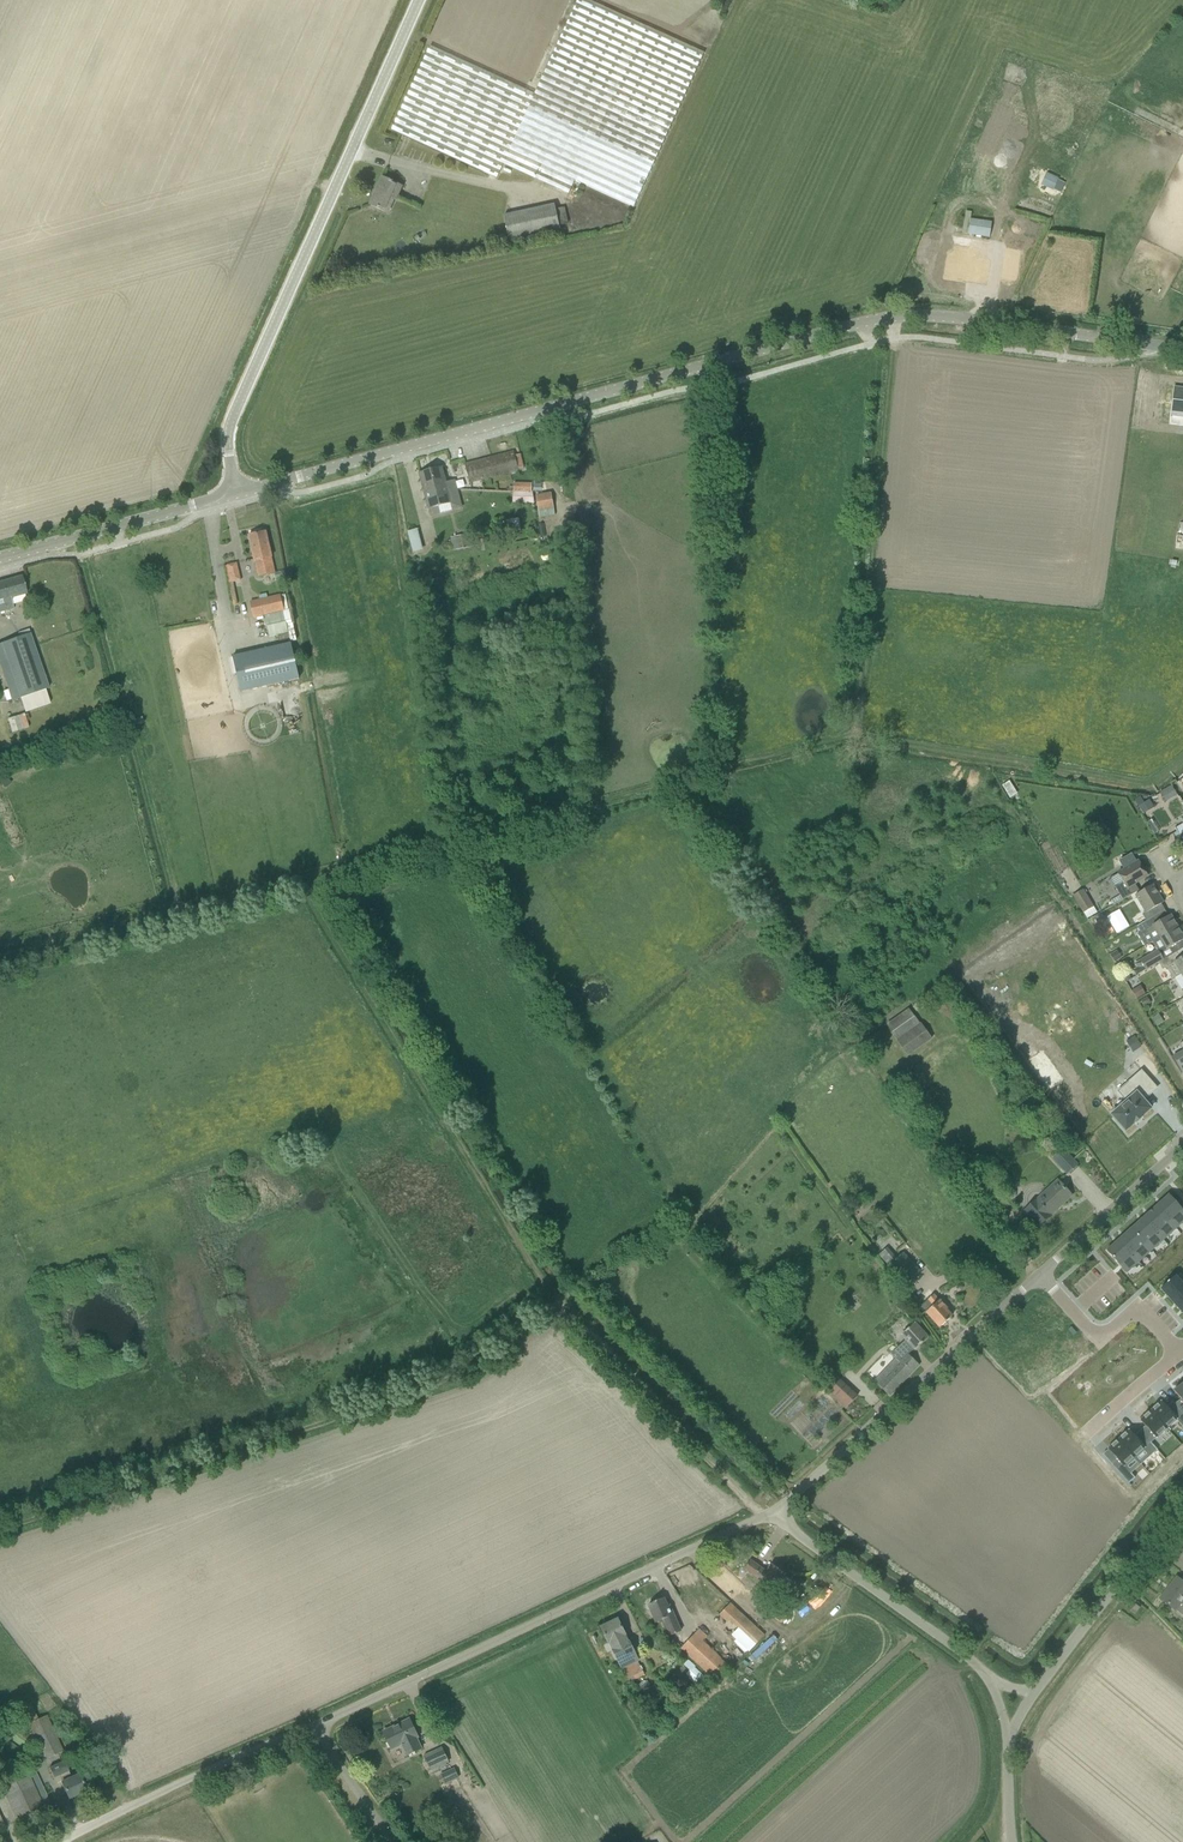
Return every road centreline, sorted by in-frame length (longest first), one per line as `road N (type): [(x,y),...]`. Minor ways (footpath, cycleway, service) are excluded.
road 1 (tertiary): [(240,489),(878,322),(933,315),(1182,347)]
road 2 (unclassified): [(60,1841),(738,1530),(778,1523)]
road 3 (track): [(557,1305),(479,1367),(0,1527)]
road 4 (track): [(303,883),(854,737)]
road 5 (tertiary): [(240,489),(238,425),(256,368),(420,0)]
road 6 (track): [(557,1305),(303,883)]
road 7 (track): [(891,343),(854,737)]
road 8 (unclassified): [(778,1523),(1043,1276)]
road 9 (unclassified): [(1017,1723),(965,1657),(778,1523)]
road 10 (track): [(763,1521),(557,1305)]
road 11 (track): [(854,737),(1139,787)]
road 12 (unclassified): [(1017,1723),(1035,1683),(1182,1512)]
road 13 (tertiary): [(0,556),(240,489)]
road 14 (unclassified): [(1043,1276),(1182,1151)]
road 15 (residential): [(1043,1276),(1090,1330),(1106,1333),(1135,1312),(1178,1352)]
road 16 (track): [(184,911),(303,883)]
road 17 (residential): [(1086,1432),(1178,1352)]

